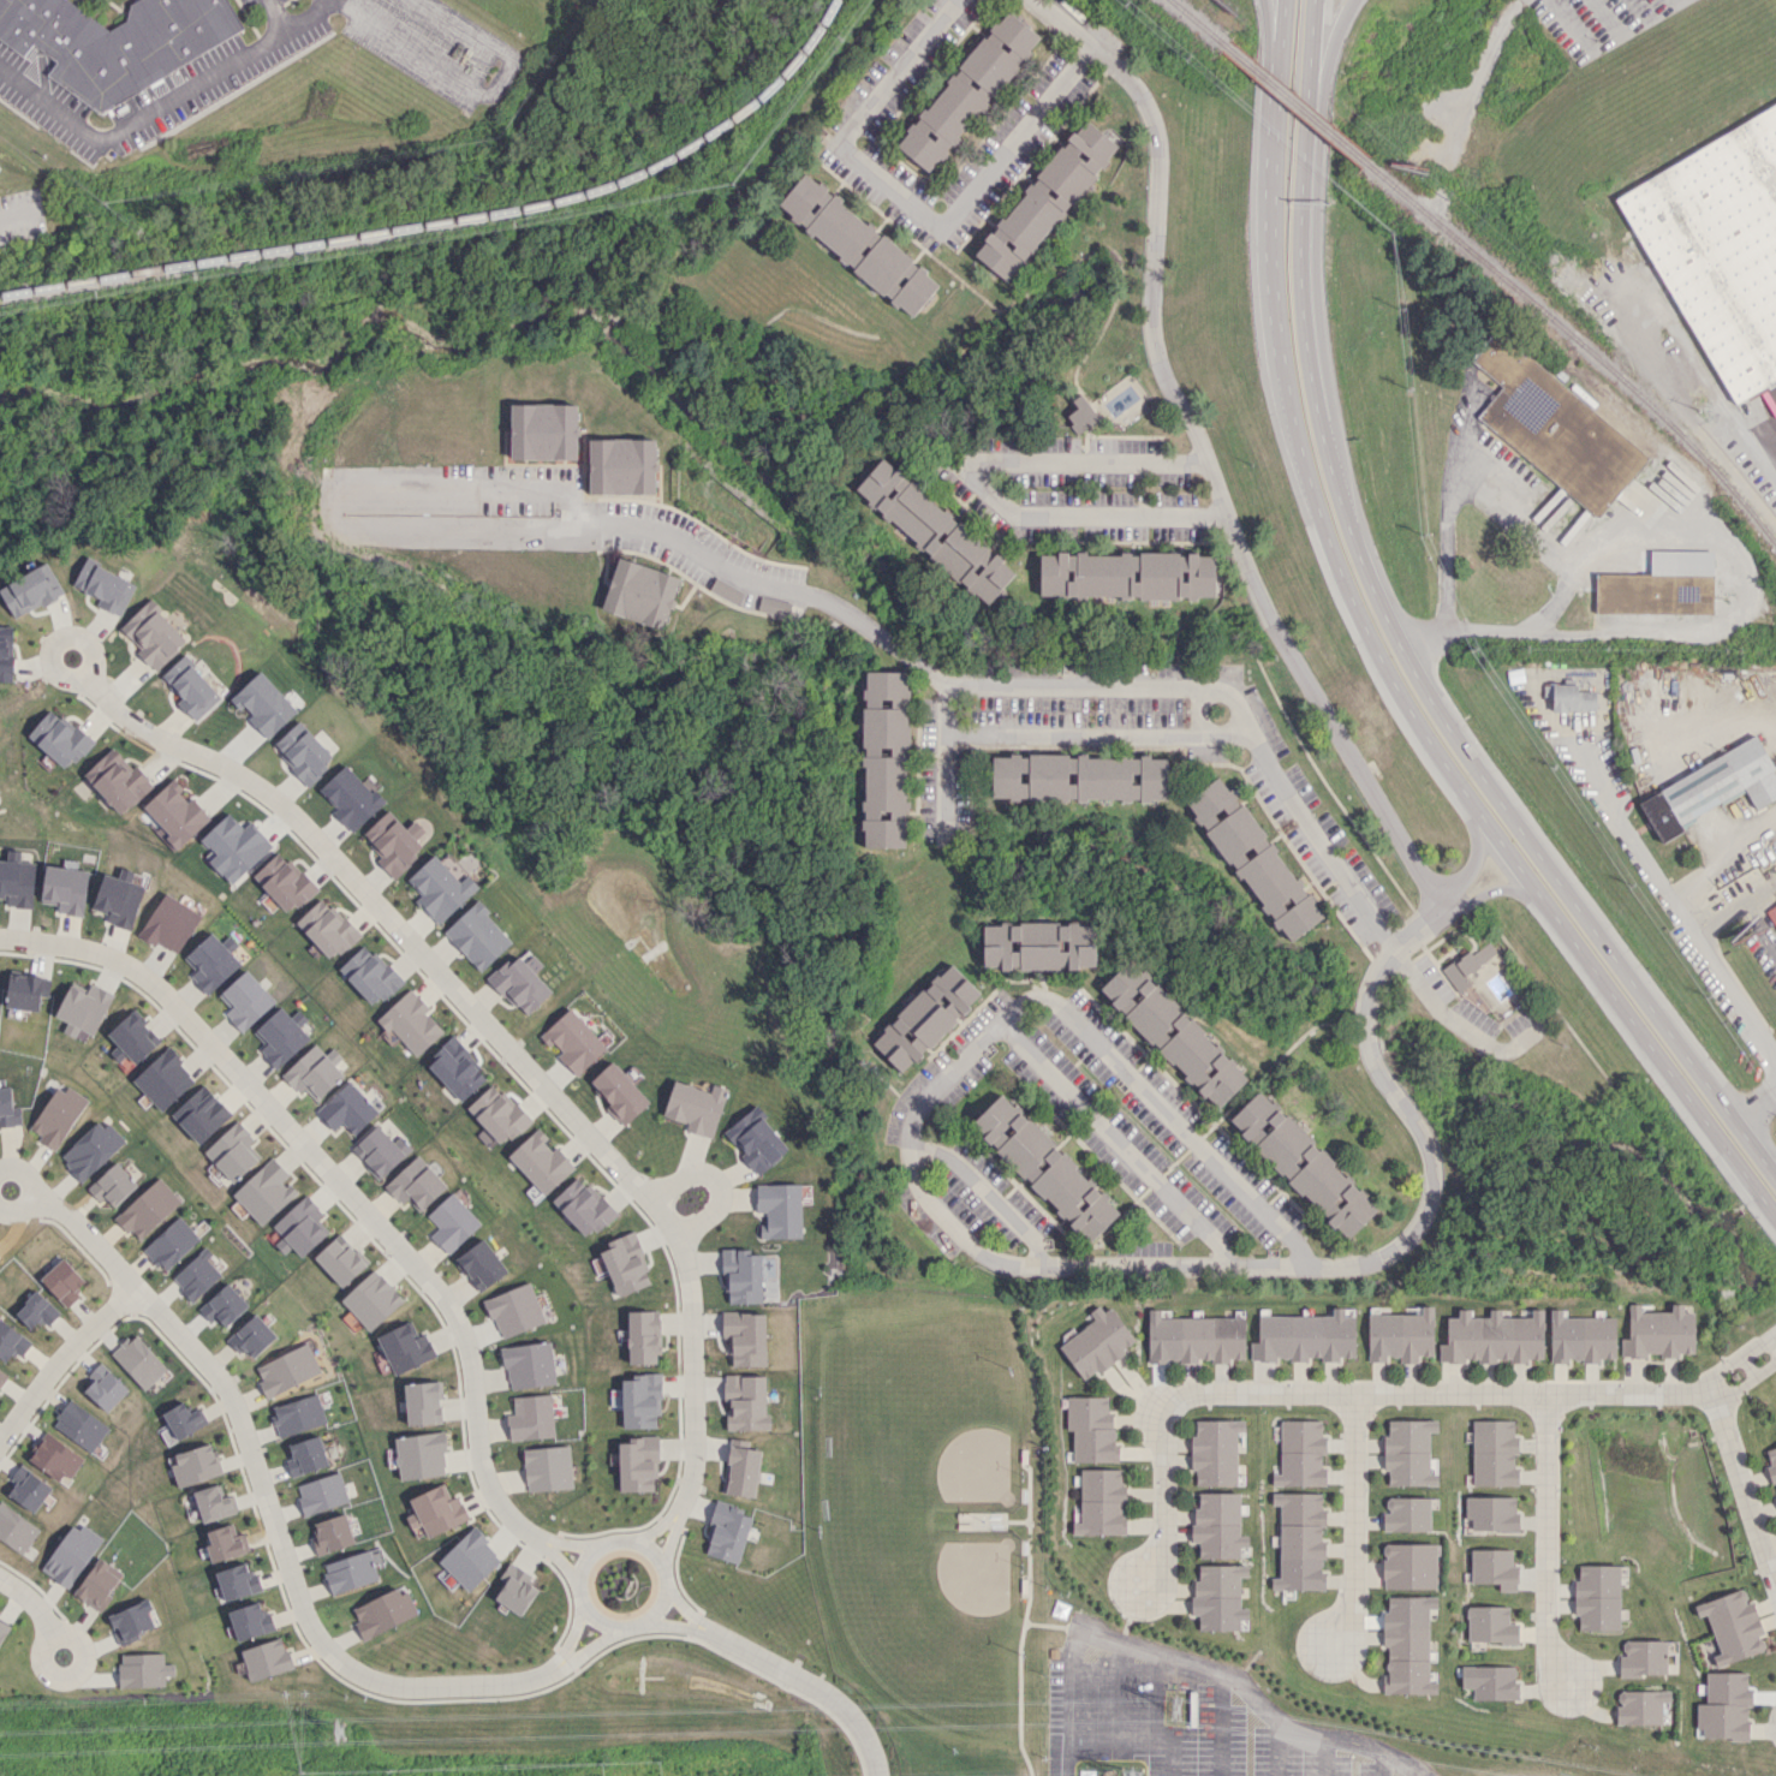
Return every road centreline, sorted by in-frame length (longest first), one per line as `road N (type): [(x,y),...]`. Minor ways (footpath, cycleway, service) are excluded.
road 1 (residential): [(1391,940),(1366,977),(1364,1018),(1376,1066),(1413,1110),(1432,1191),(1419,1222),(1393,1251),(1321,1267),(999,1258),(952,1233),(917,1187),(907,1148),(916,1116),(994,1020),(1018,1002),(1045,1001),(1110,1039),(1321,1267)]
road 2 (residential): [(658,1554),(692,1473),(693,1317),(686,1258),(667,1216),(282,810),(234,774),(139,731),(88,684)]
road 3 (residential): [(585,1567),(503,1510),(478,1449),(475,1375),(452,1307),(224,1054),(147,978),(101,954),(0,938)]
road 4 (residential): [(34,1199),(97,1244),(226,1391),(304,1611),(326,1646),(353,1669),(398,1687),(511,1682),(561,1664),(597,1620)]
road 5 (trunk): [(1328,537),(1367,631),(1430,743),(1775,1215)]
road 6 (trunk): [(1775,1177),(1448,728),(1387,620),(1347,525)]
road 7 (residential): [(1391,940),(1222,691),(942,681)]
road 8 (trunk): [(1286,0),(1275,165),(1277,294),(1295,422),(1328,537)]
road 9 (trunk): [(1329,465),(1317,169),(1325,73),(1354,0)]
road 10 (trunk): [(1347,525),(1306,340),(1299,251),(1306,124)]
road 11 (residential): [(942,681),(815,595),(642,522),(597,515)]
road 12 (residential): [(1226,1264),(1220,1241),(994,1020)]
road 13 (residential): [(874,1775),(865,1735),(829,1693),(662,1609)]
road 14 (residential): [(671,1581),(658,1554),(632,1540),(592,1555),(582,1581),(597,1620),(624,1629),(652,1620),(671,1581)]
road 15 (residential): [(1391,940),(1459,1027),(1501,1054),(1543,1025)]
road 16 (residential): [(136,1288),(36,1388),(0,1439)]
road 17 (residential): [(1029,1261),(1031,1234),(954,1161),(907,1148)]
road 18 (residential): [(944,838),(942,681)]
road 19 (residential): [(677,1238),(719,1205),(720,1182),(686,1174),(650,1199)]
road 20 (residential): [(49,1631),(40,1652),(48,1676),(76,1674),(84,1659),(78,1640),(49,1631)]
road 21 (residential): [(88,684),(90,649),(78,637),(59,638),(52,667),(88,684)]
road 22 (trunk): [(1306,124),(1314,0)]
road 23 (residential): [(1467,794),(1474,859),(1446,906)]

